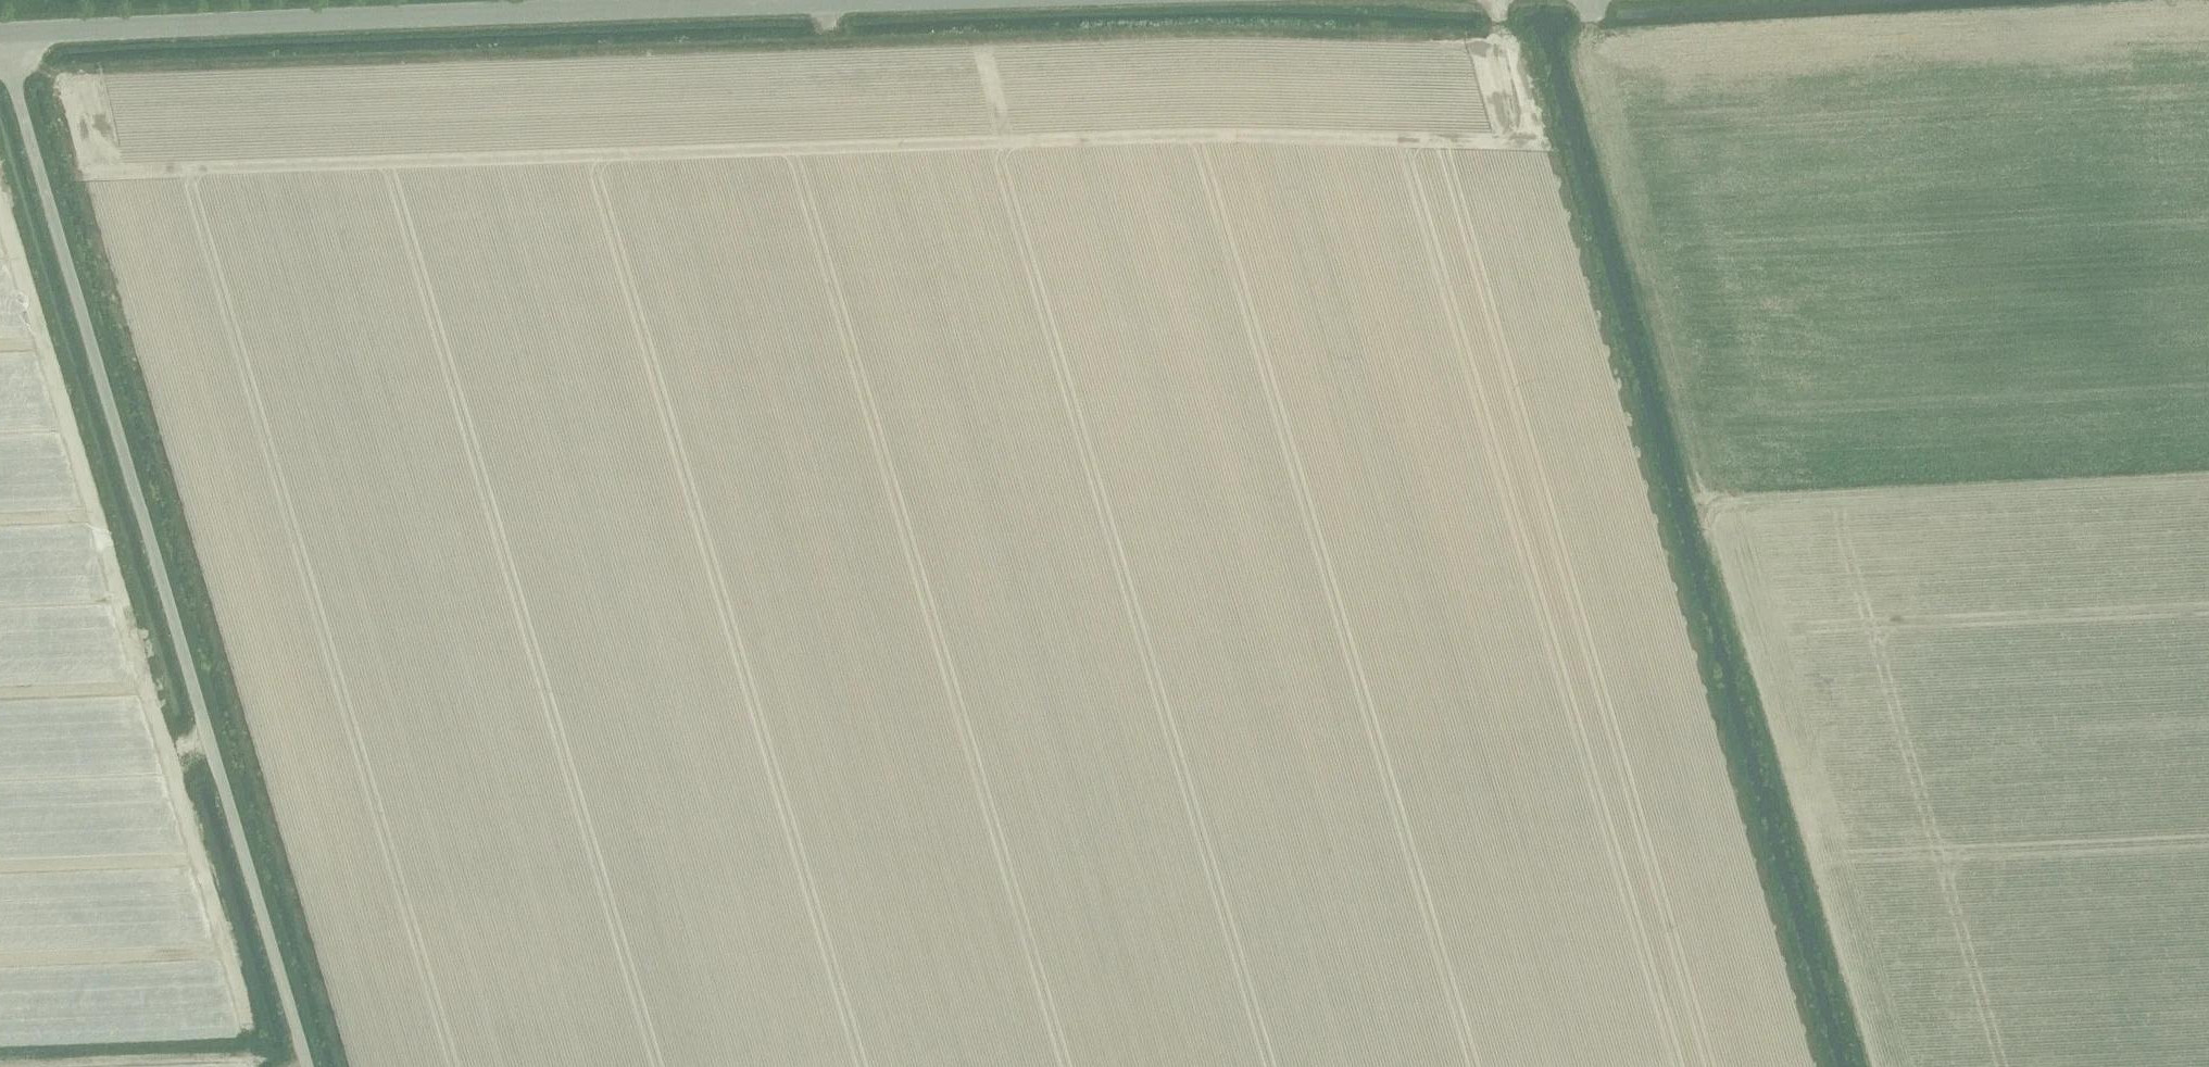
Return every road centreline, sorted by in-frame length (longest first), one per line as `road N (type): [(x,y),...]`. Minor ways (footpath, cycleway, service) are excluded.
road 1 (unclassified): [(308,1066),(0,41)]
road 2 (unclassified): [(0,33),(863,0)]

